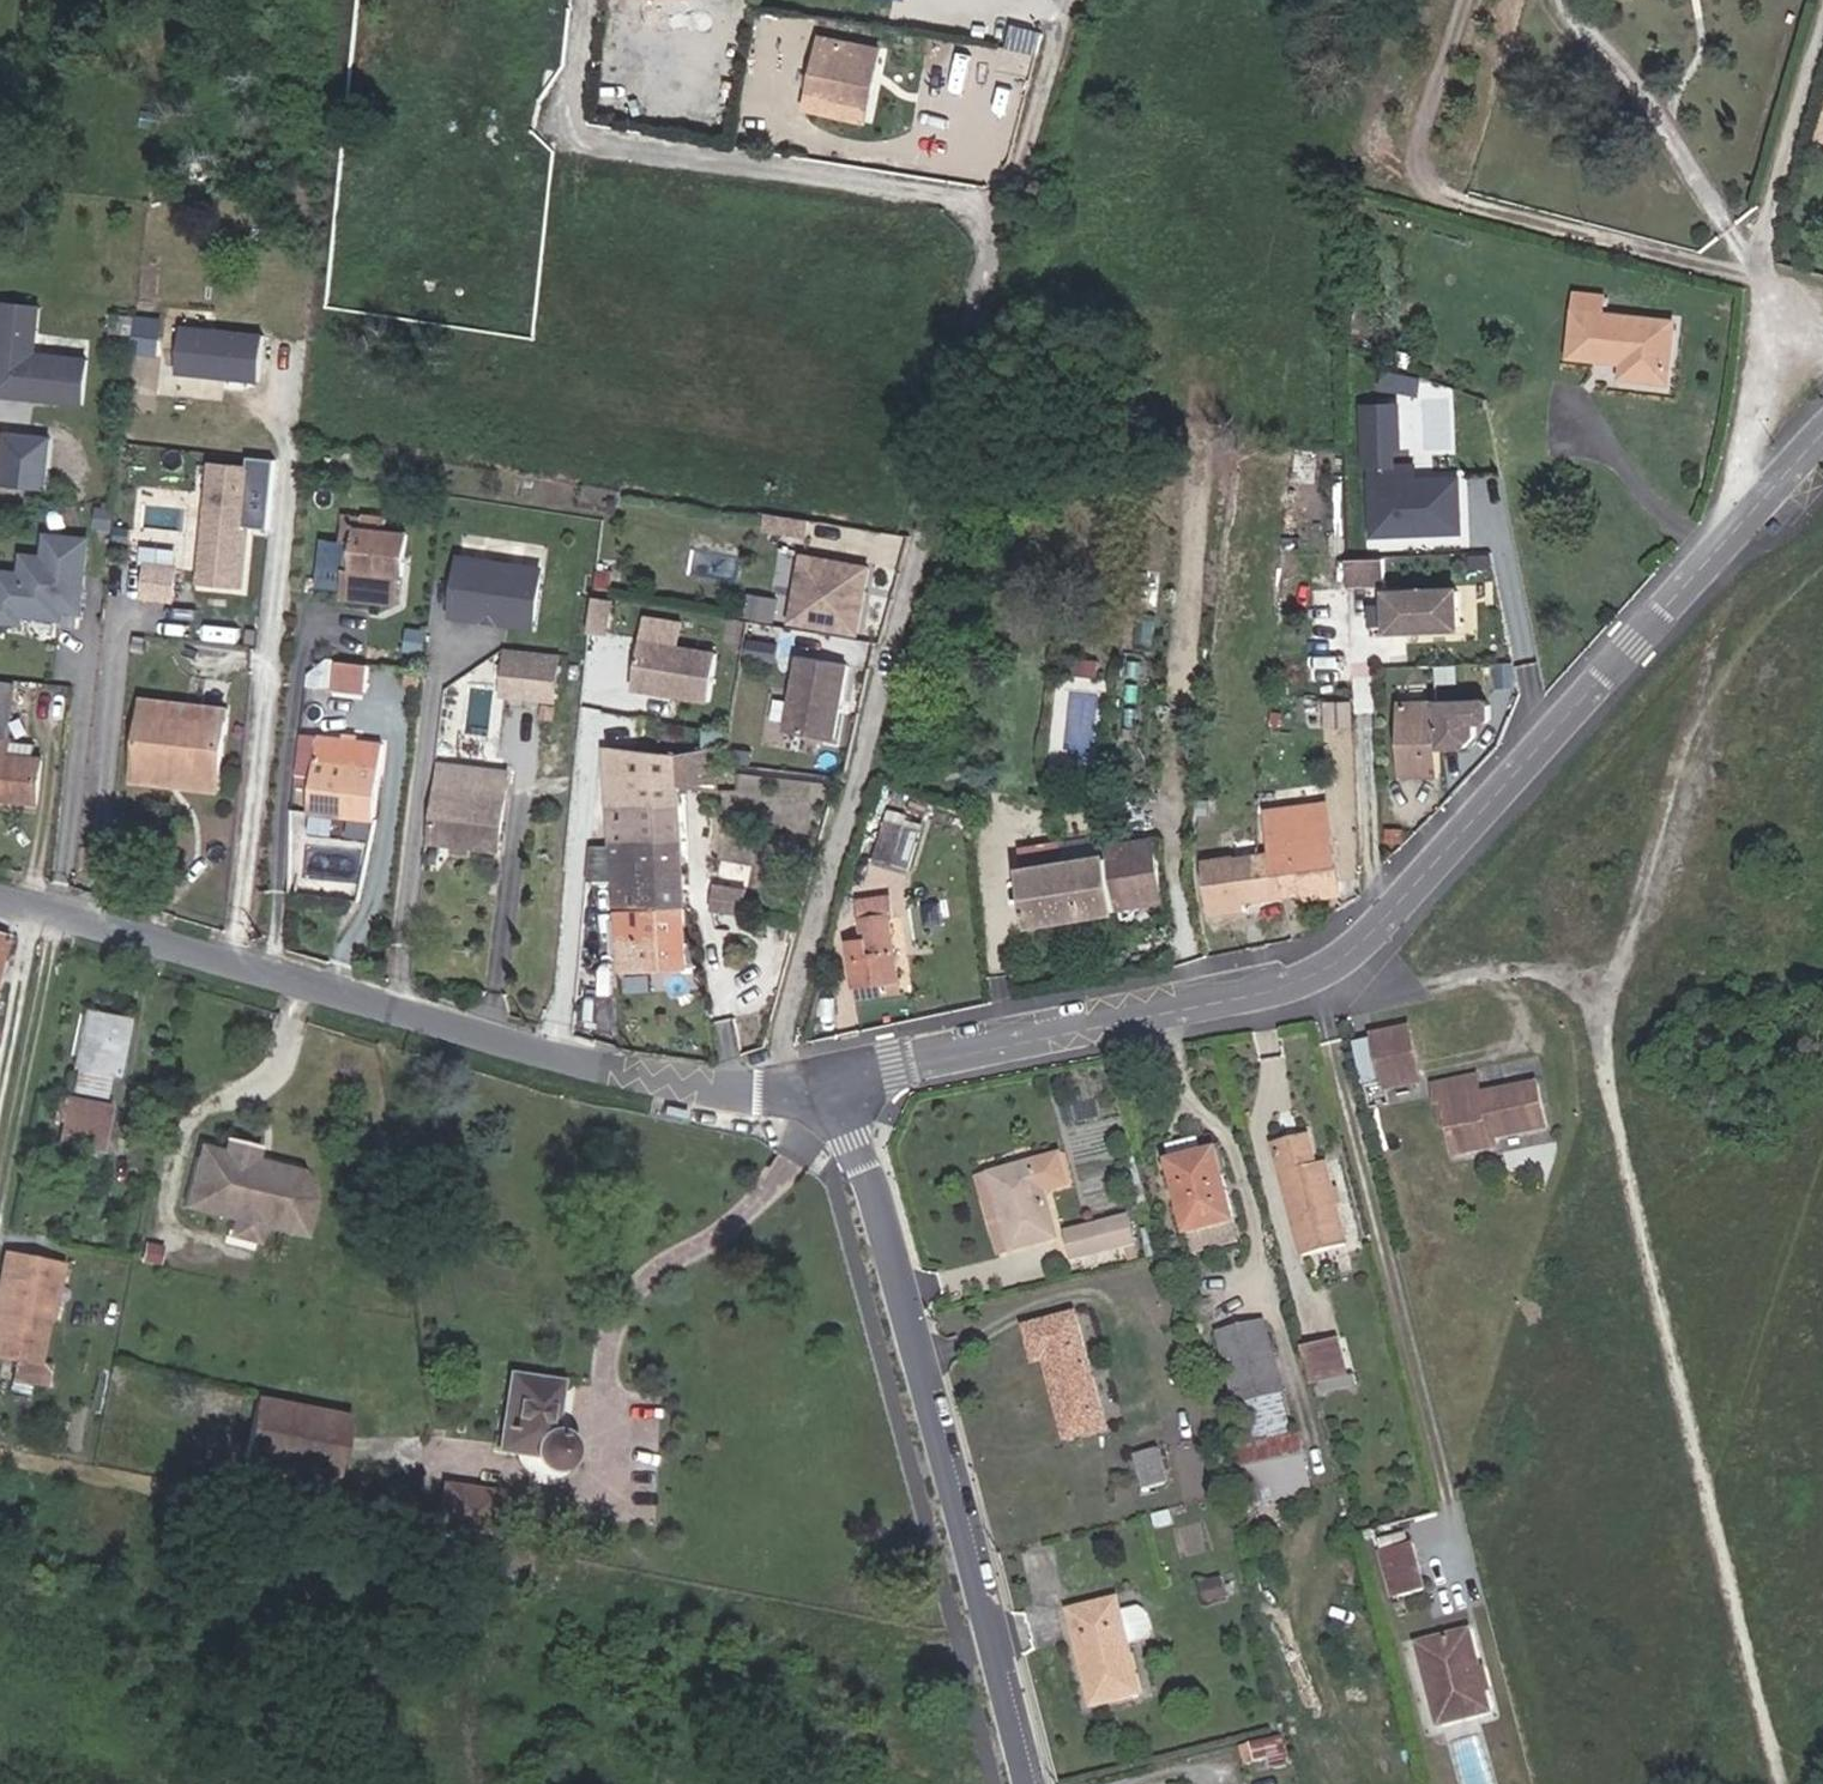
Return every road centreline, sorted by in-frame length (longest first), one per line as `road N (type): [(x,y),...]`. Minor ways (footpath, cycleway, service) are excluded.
road 1 (residential): [(829,1086),(1298,972),(1347,950),(1822,418)]
road 2 (residential): [(0,899),(547,1054),(699,1086),(829,1086)]
road 3 (residential): [(829,1086),(857,1154),(1023,1783)]
road 4 (track): [(1757,279),(1436,188),(1413,165),(1461,0)]

